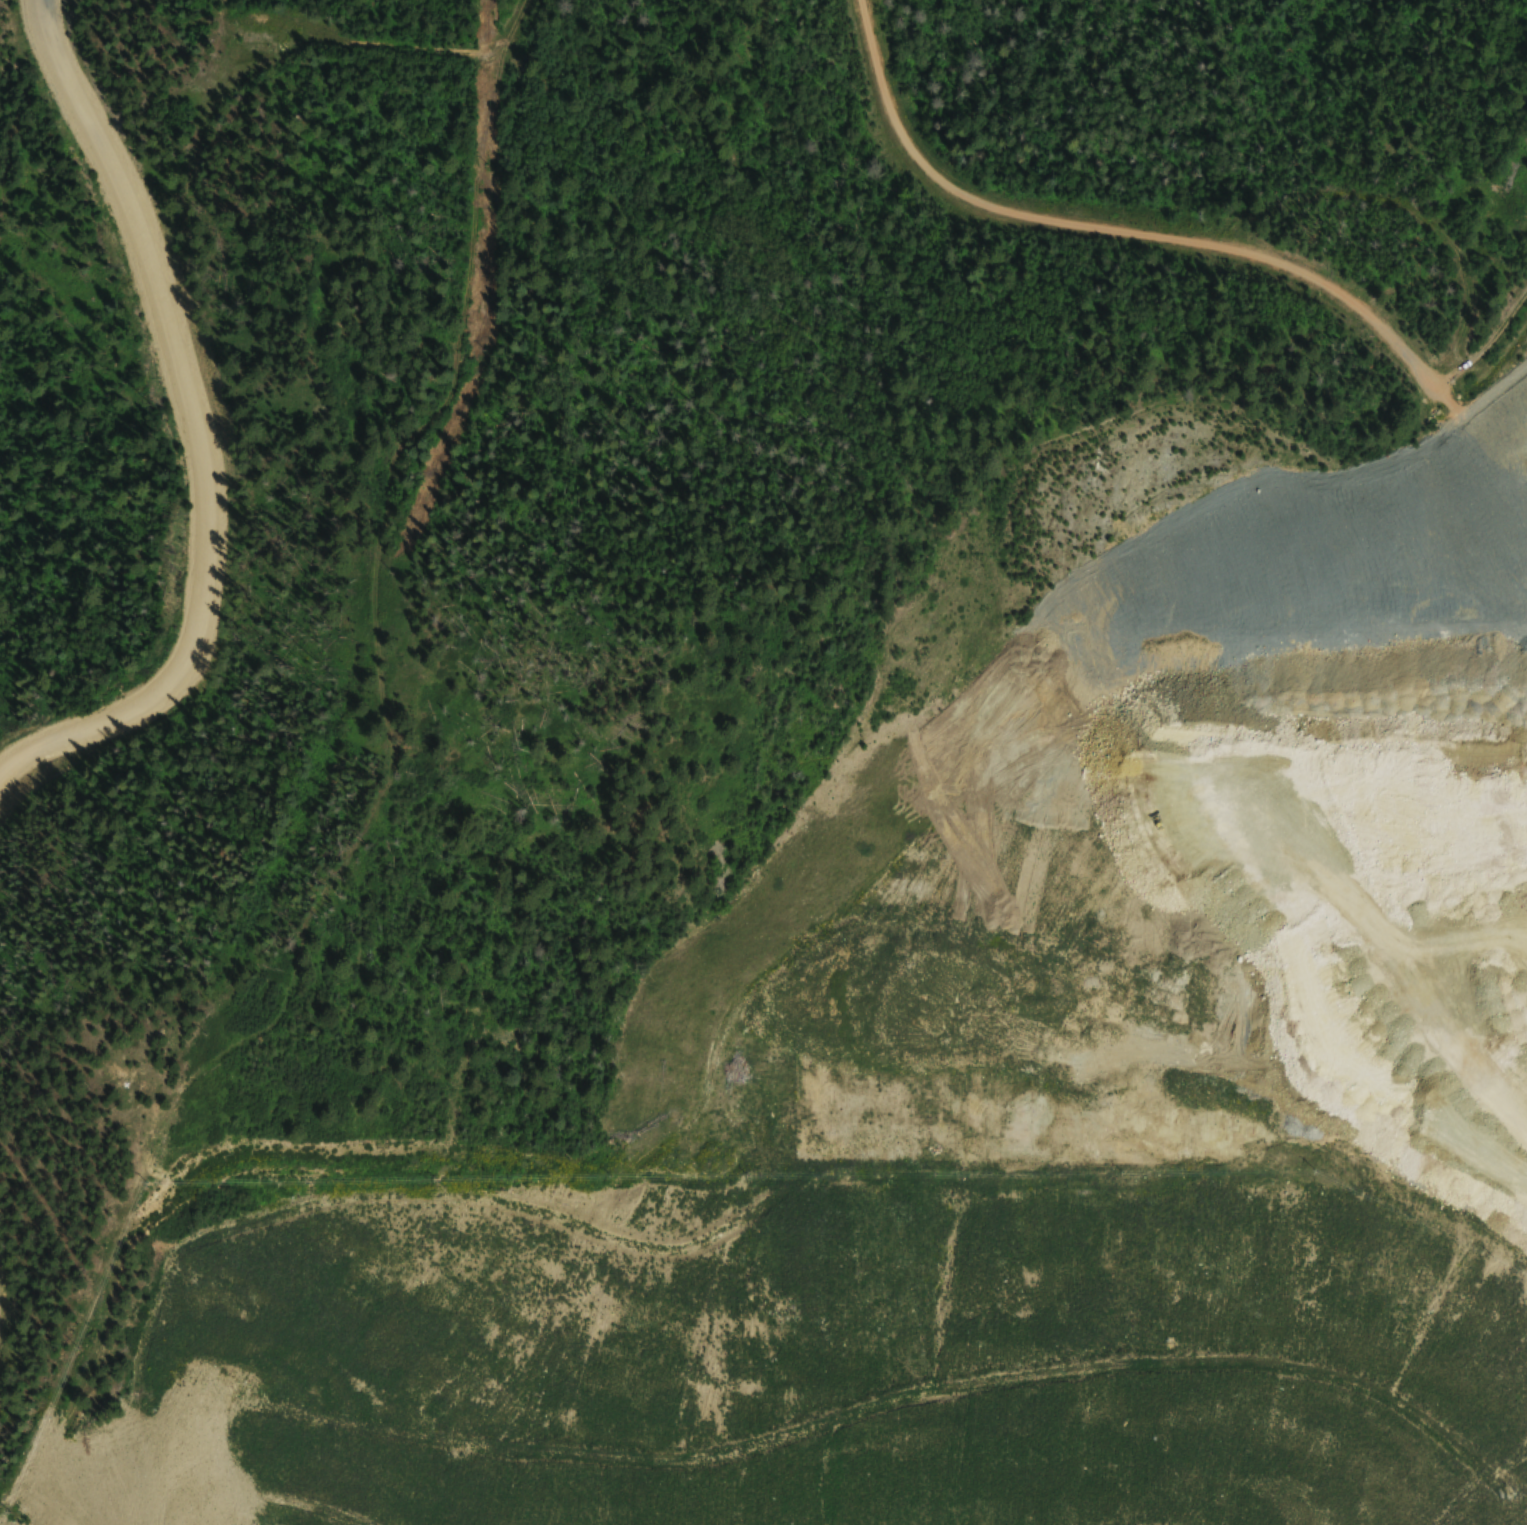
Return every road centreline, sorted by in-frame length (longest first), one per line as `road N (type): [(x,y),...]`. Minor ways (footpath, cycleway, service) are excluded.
road 1 (residential): [(36,0),(118,169),(203,429),(204,616),(168,695),(15,758),(0,779)]
road 2 (residential): [(1526,495),(1349,310),(1288,274),(994,212),(942,189),(898,142),(856,0)]
road 3 (track): [(1432,388),(1480,354),(1526,291)]

